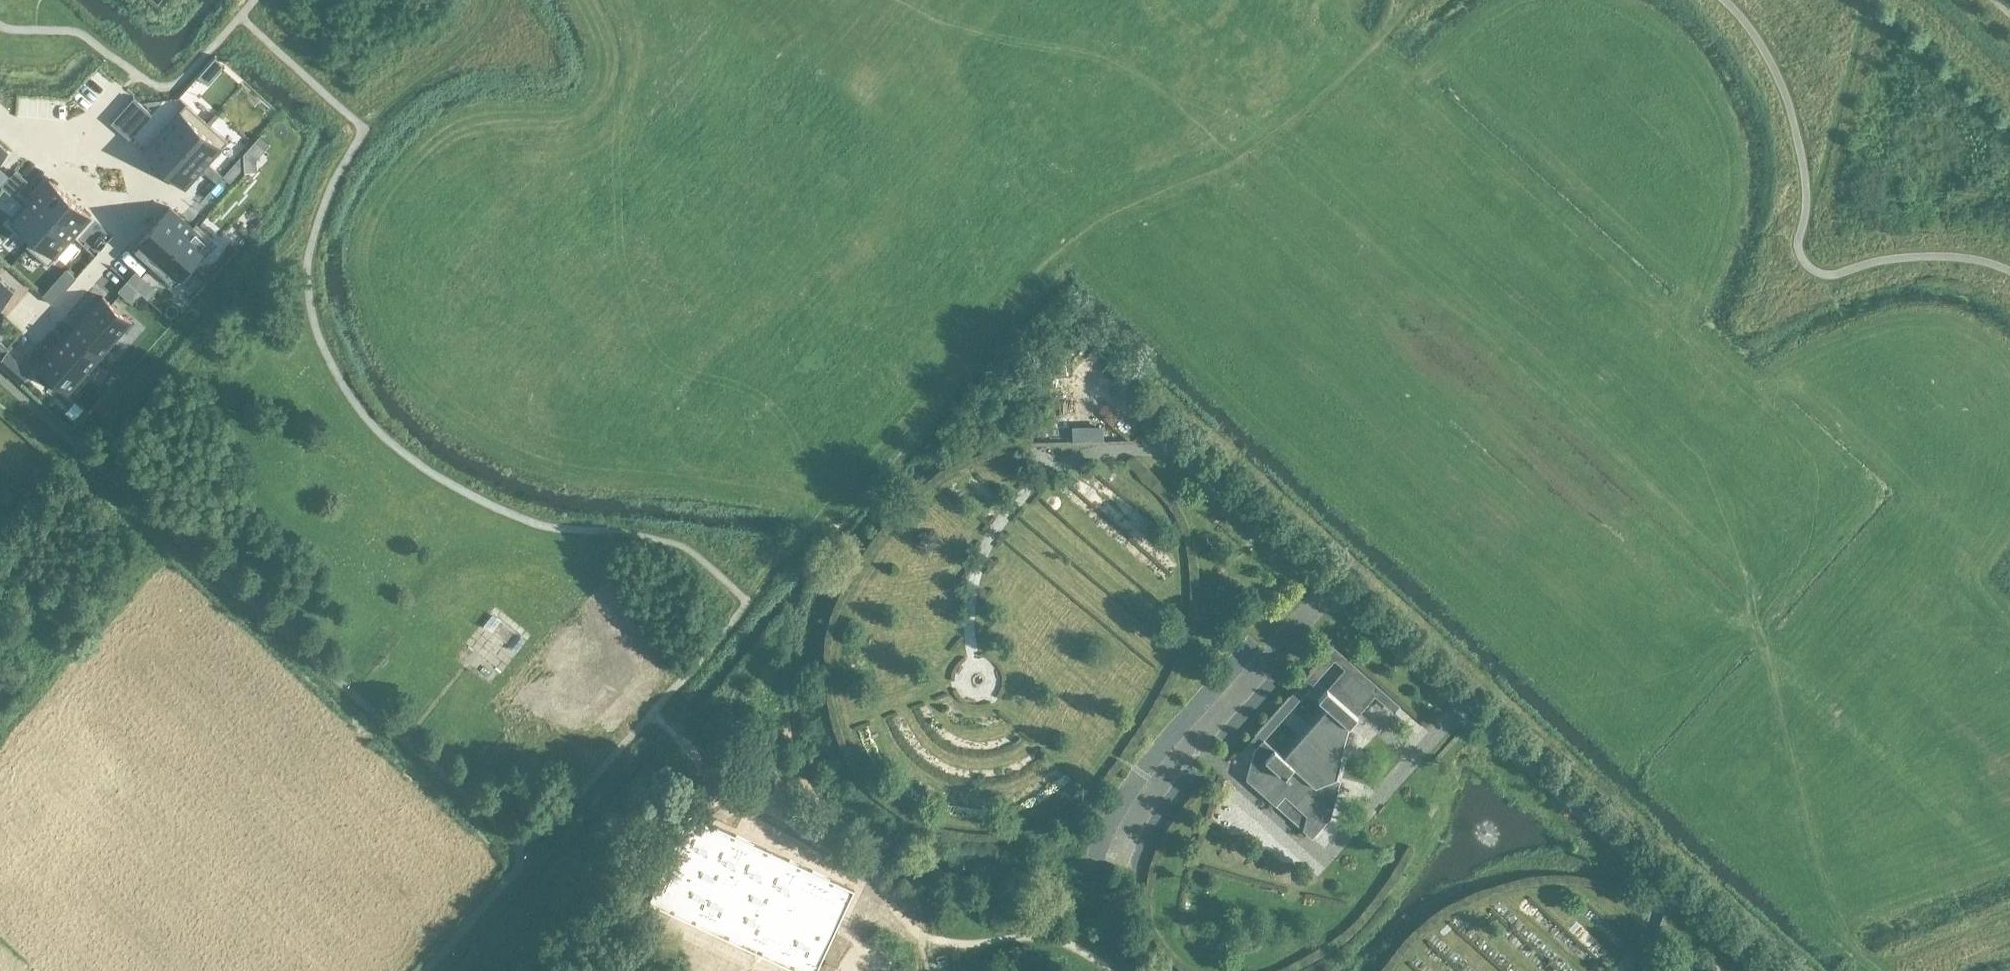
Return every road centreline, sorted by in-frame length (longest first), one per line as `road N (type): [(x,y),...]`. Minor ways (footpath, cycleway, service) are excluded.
road 1 (residential): [(130,229),(163,193),(86,127),(53,163)]
road 2 (residential): [(39,334),(130,229)]

